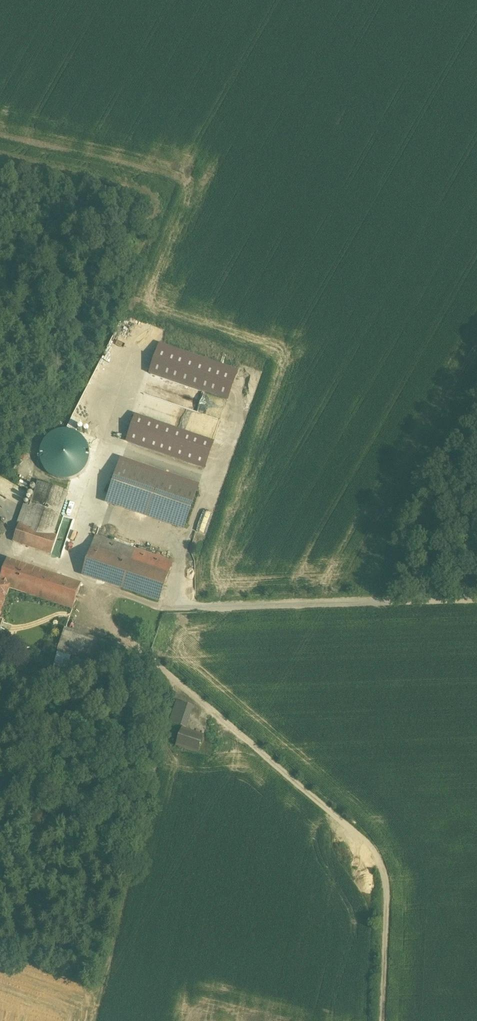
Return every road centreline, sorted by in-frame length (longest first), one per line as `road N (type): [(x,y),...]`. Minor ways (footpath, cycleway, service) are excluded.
road 1 (track): [(382,1020),(384,876),(370,847),(110,627)]

